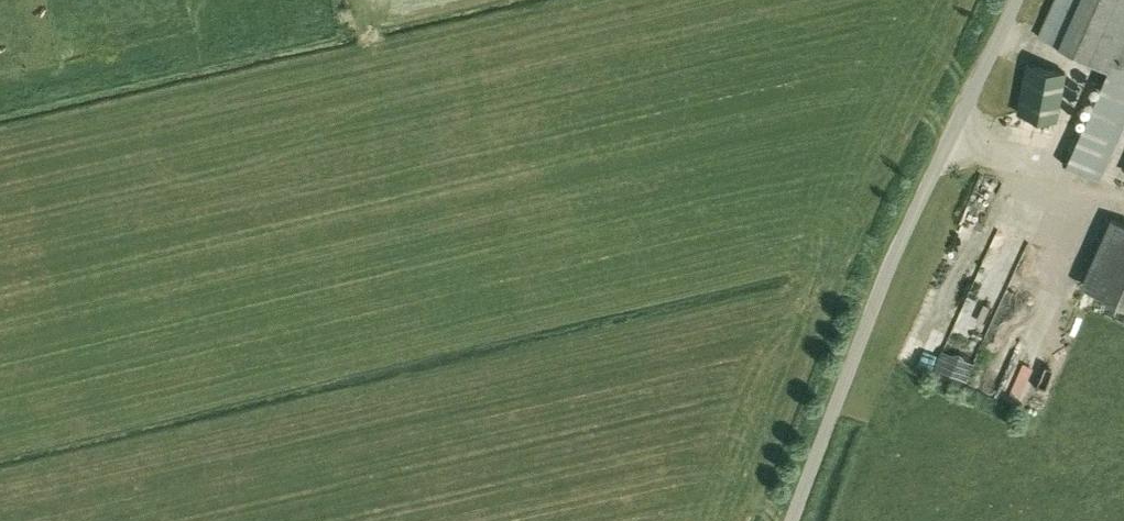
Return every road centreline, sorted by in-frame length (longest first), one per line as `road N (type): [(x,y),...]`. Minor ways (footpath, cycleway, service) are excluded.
road 1 (track): [(791,520),(1010,0)]

